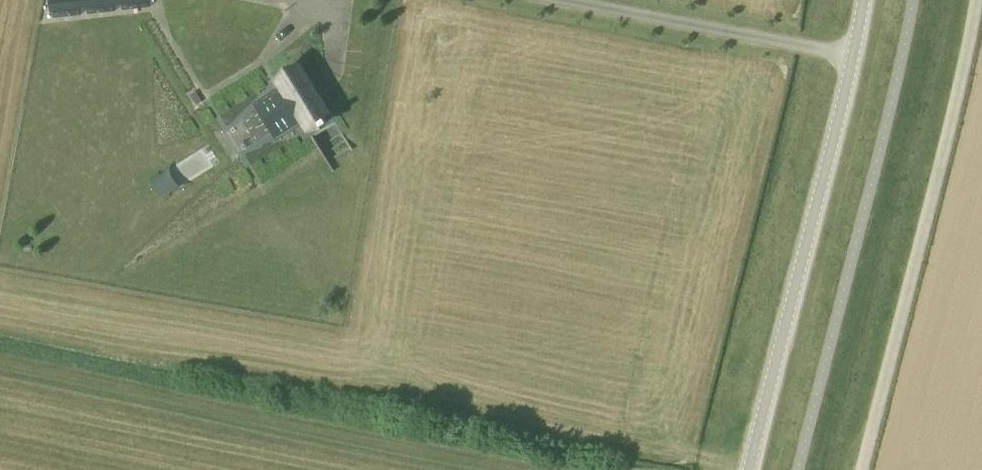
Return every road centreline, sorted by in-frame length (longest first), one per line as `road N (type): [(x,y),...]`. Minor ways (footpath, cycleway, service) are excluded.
road 1 (track): [(977,0),(861,469)]
road 2 (unclassified): [(751,469),(864,0)]

